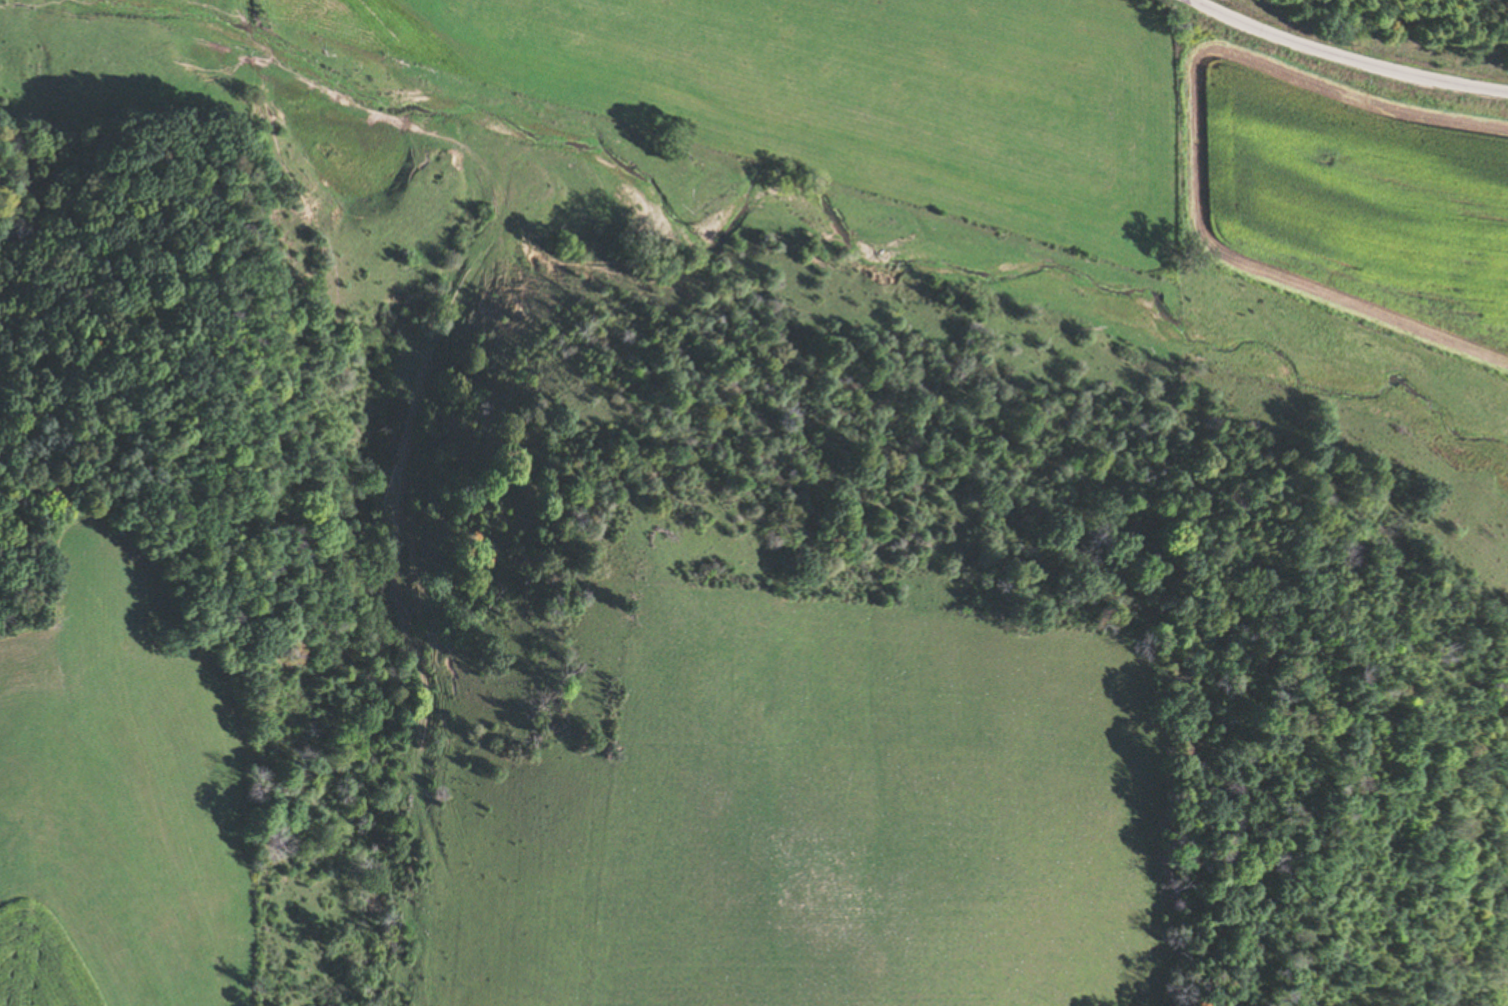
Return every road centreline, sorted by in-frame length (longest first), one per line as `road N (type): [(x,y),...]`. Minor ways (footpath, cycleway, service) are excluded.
road 1 (residential): [(1188,0),(1383,69),(1507,91)]

